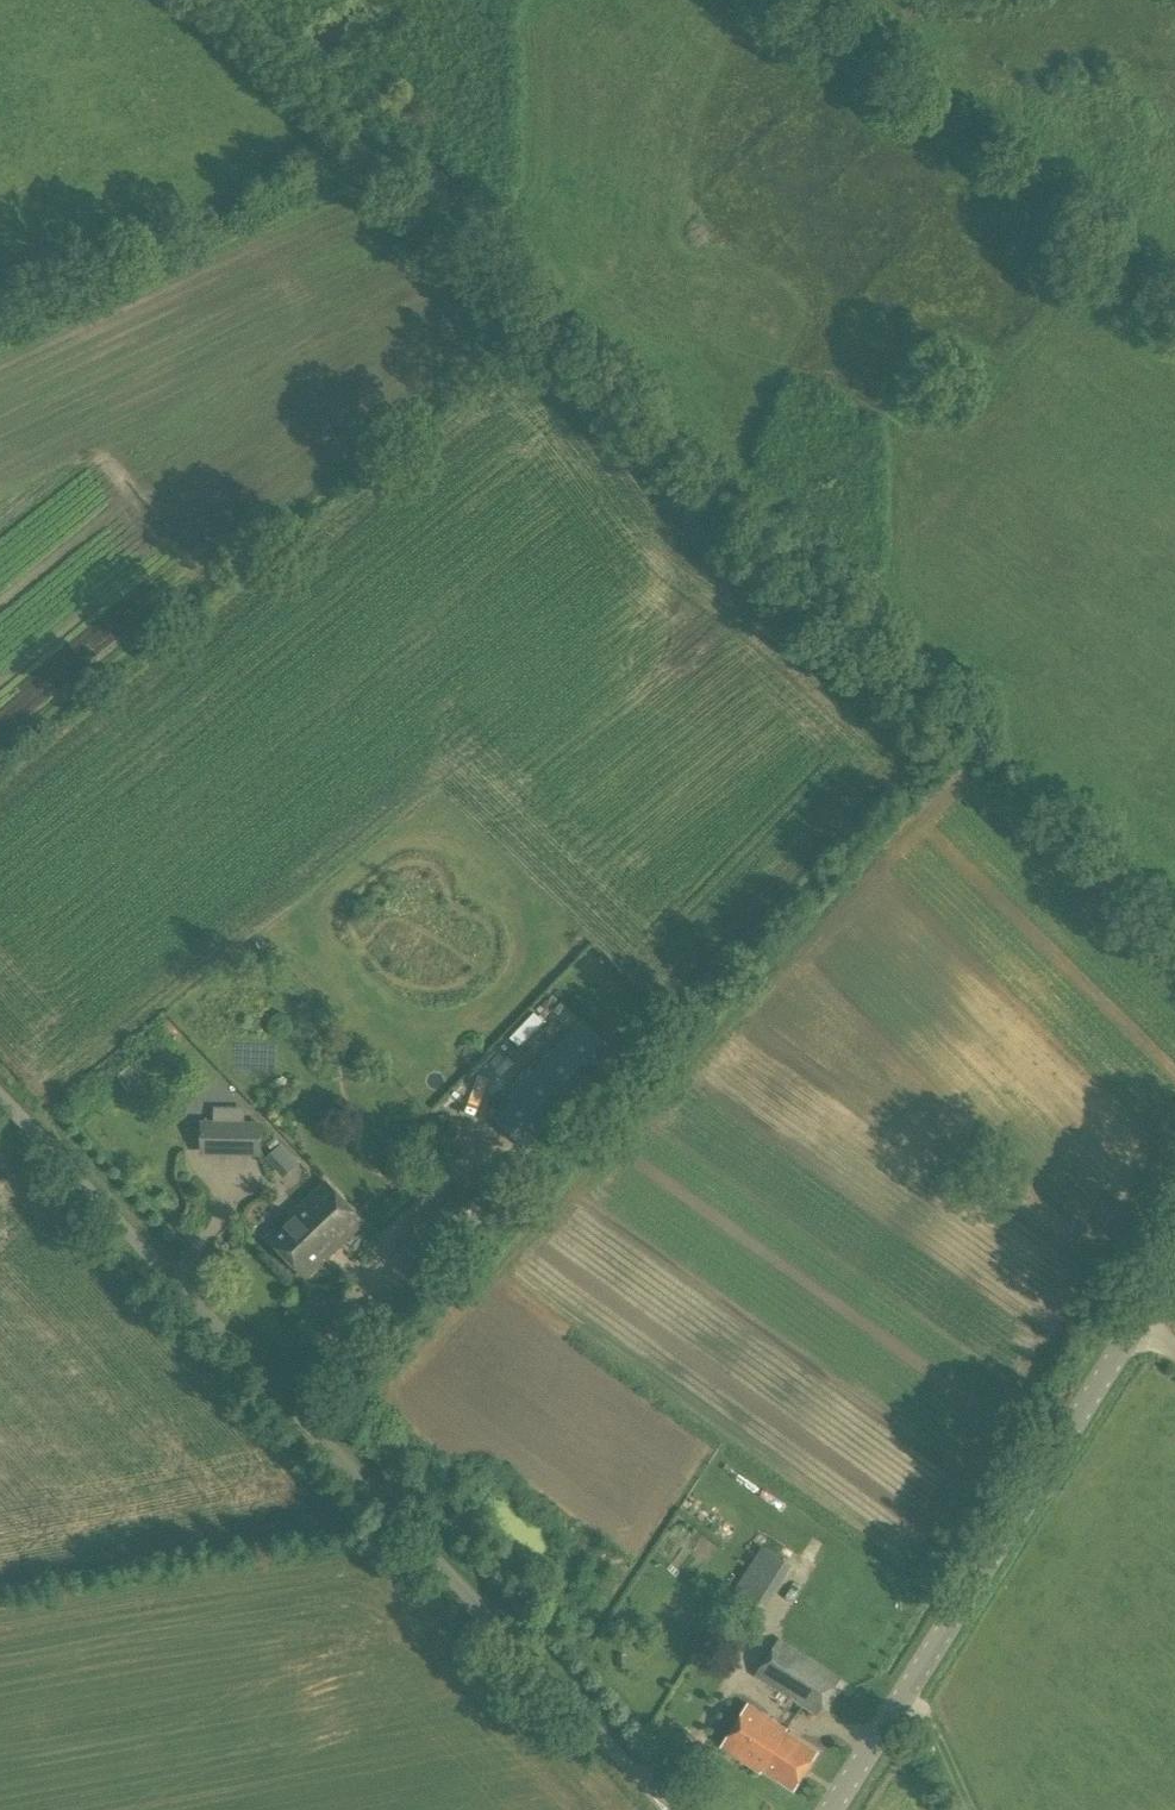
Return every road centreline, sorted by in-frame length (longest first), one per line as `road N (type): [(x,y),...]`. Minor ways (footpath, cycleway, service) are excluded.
road 1 (unclassified): [(667,1809),(0,1098)]
road 2 (tertiary): [(828,1809),(1174,1254)]

